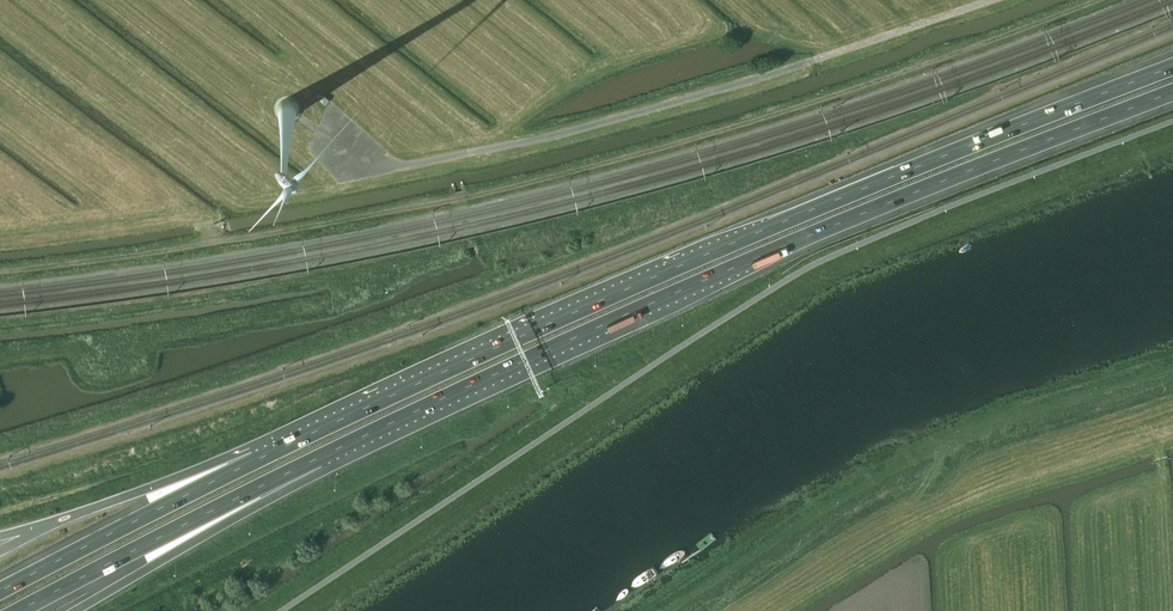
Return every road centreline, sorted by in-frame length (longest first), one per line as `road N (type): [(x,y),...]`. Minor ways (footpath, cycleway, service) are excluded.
road 1 (track): [(0,267),(432,203),(568,172),(763,118),(1092,0)]
road 2 (motorway): [(1172,66),(765,228),(256,459)]
road 3 (motorway): [(321,457),(770,251),(1172,91)]
road 4 (motorway): [(17,610),(321,457)]
road 5 (motorway): [(73,610),(301,482),(321,457)]
road 6 (motorway): [(256,459),(0,591)]
road 7 (motorway): [(256,459),(53,521)]

